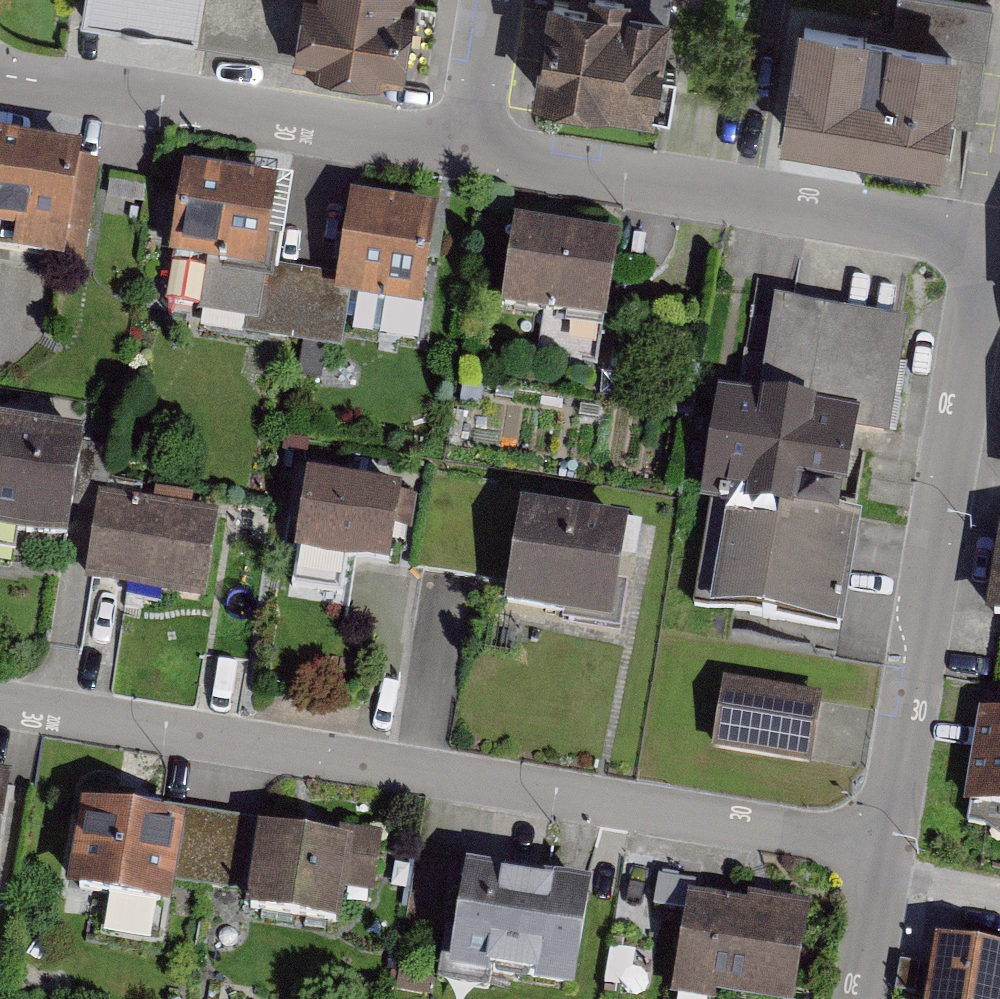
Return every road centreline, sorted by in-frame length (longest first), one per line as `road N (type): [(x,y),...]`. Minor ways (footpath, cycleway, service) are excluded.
road 1 (residential): [(882,849),(0,704)]
road 2 (residential): [(986,241),(882,849)]
road 3 (residential): [(986,241),(468,150)]
road 4 (residential): [(468,150),(0,76)]
road 5 (residential): [(468,150),(492,0)]
road 6 (residential): [(882,849),(859,998)]

